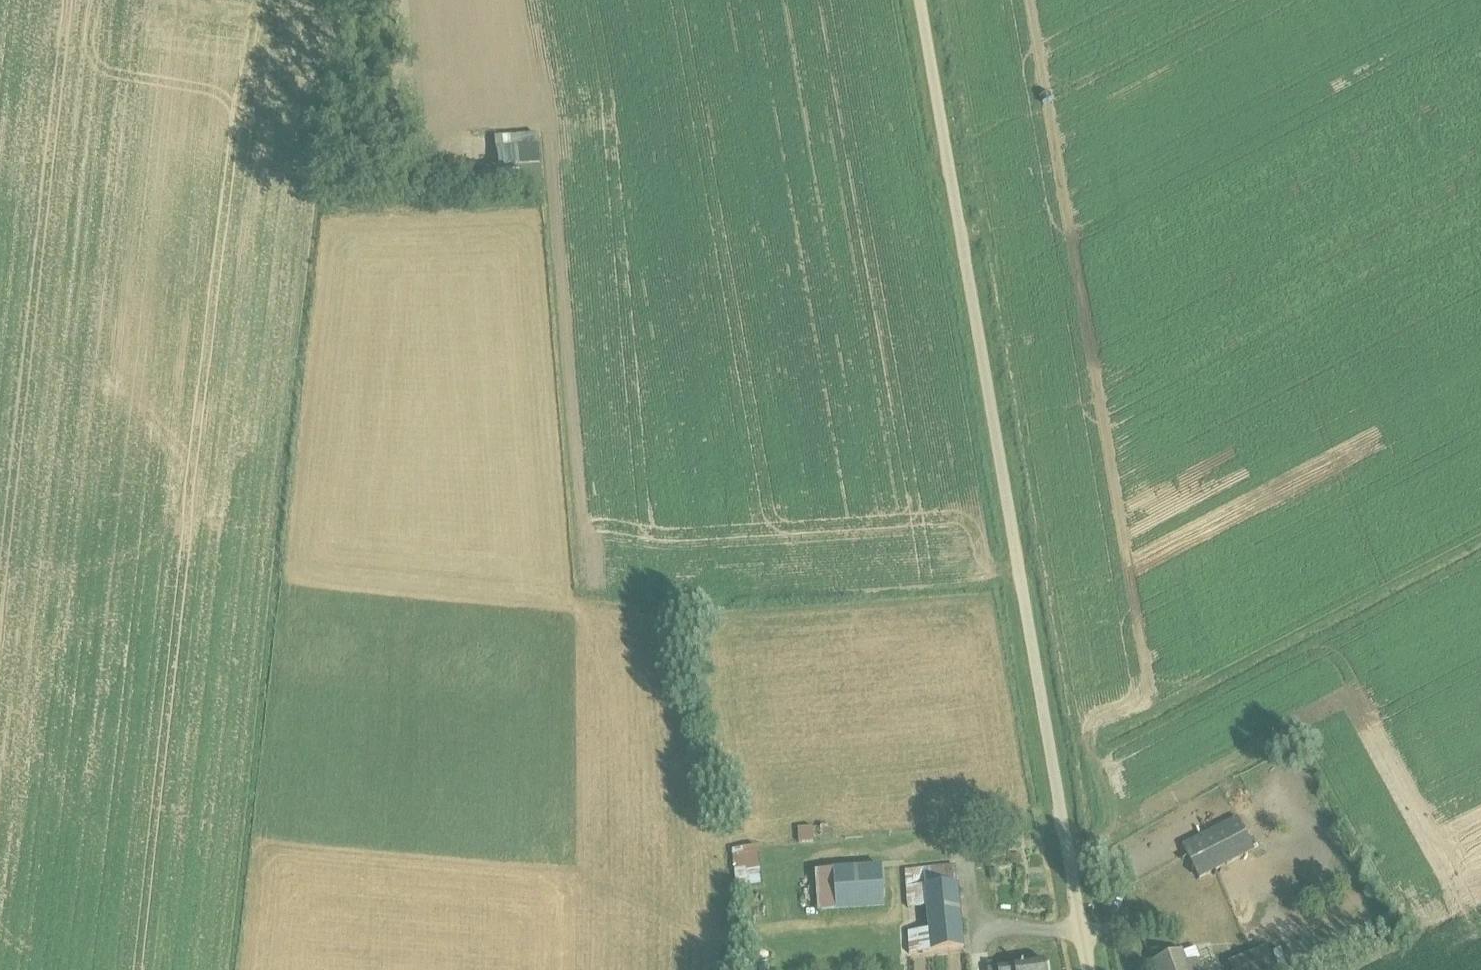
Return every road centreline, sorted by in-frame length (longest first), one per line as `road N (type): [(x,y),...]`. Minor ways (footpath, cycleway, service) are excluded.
road 1 (unclassified): [(1090,969),(920,0)]

